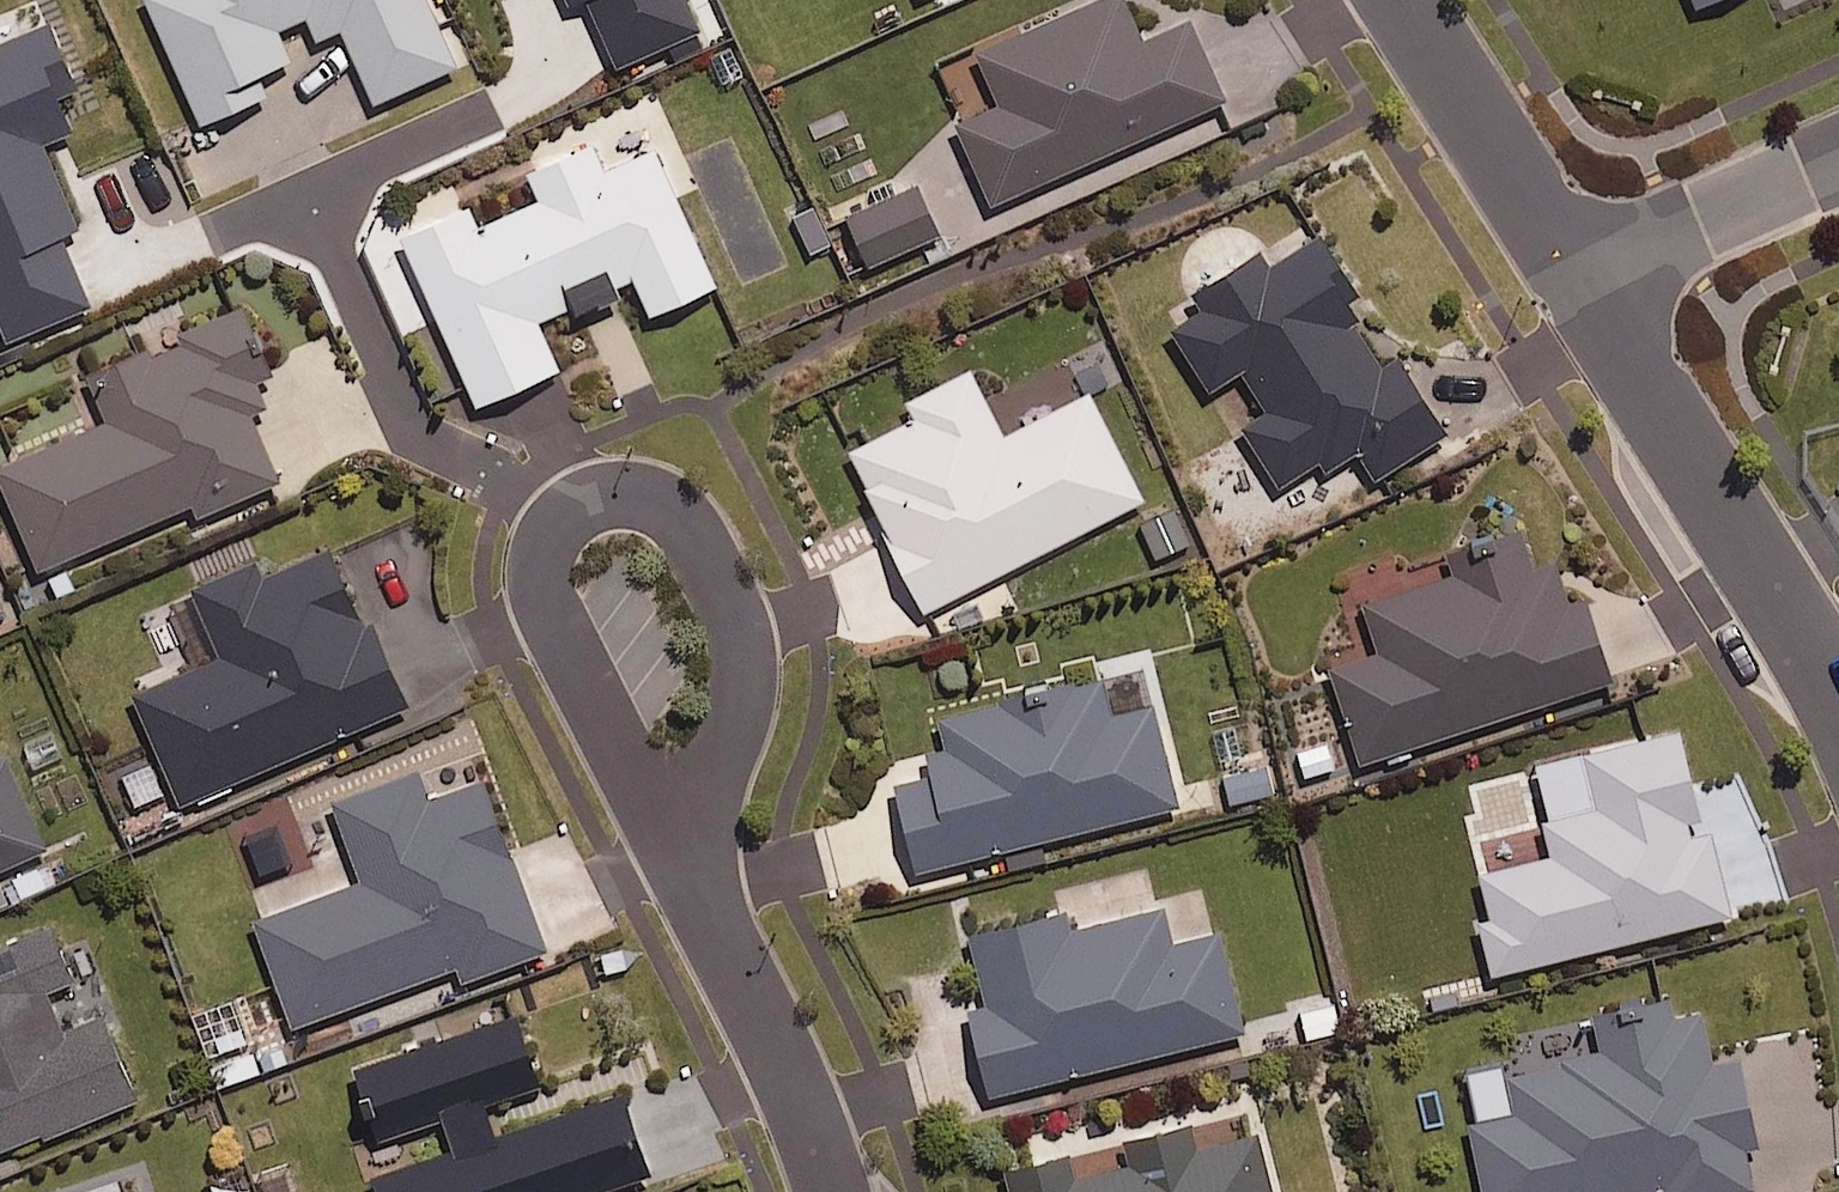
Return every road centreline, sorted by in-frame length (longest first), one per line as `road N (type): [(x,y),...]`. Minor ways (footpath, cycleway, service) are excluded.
road 1 (residential): [(663,854),(544,602),(537,533),(602,481),(655,504),(703,592),(725,646),(728,740)]
road 2 (residential): [(1838,761),(1563,287)]
road 3 (residential): [(814,1191),(663,854)]
road 4 (residential): [(1563,287),(1389,0)]
road 5 (residential): [(1838,150),(1563,287)]
road 6 (residential): [(728,740),(663,854)]

